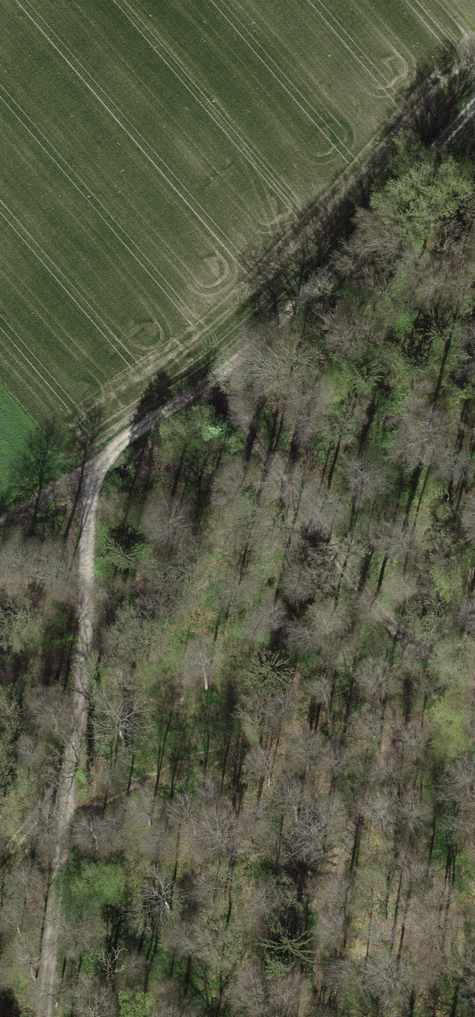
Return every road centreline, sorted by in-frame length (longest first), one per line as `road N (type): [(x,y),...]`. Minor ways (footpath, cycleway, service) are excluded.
road 1 (track): [(0,529),(210,371),(474,105)]
road 2 (track): [(46,1016),(81,687),(91,490),(110,449)]
road 3 (track): [(210,371),(374,609),(426,657)]

